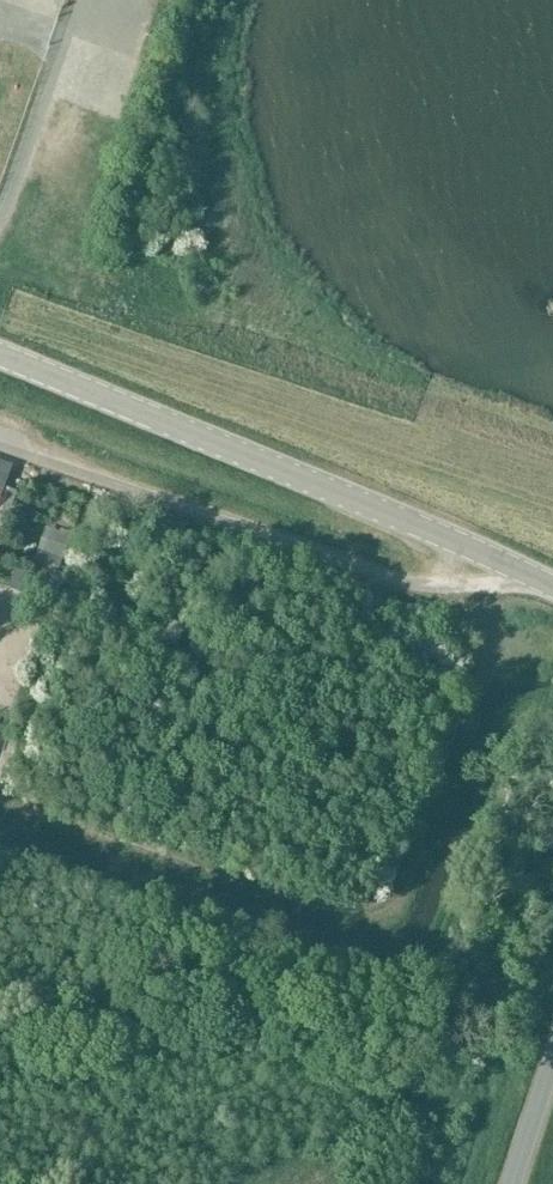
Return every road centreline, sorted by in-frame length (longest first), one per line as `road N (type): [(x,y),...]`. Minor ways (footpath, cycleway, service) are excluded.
road 1 (unclassified): [(552,583),(0,361)]
road 2 (unclassified): [(509,1183),(552,1053)]

